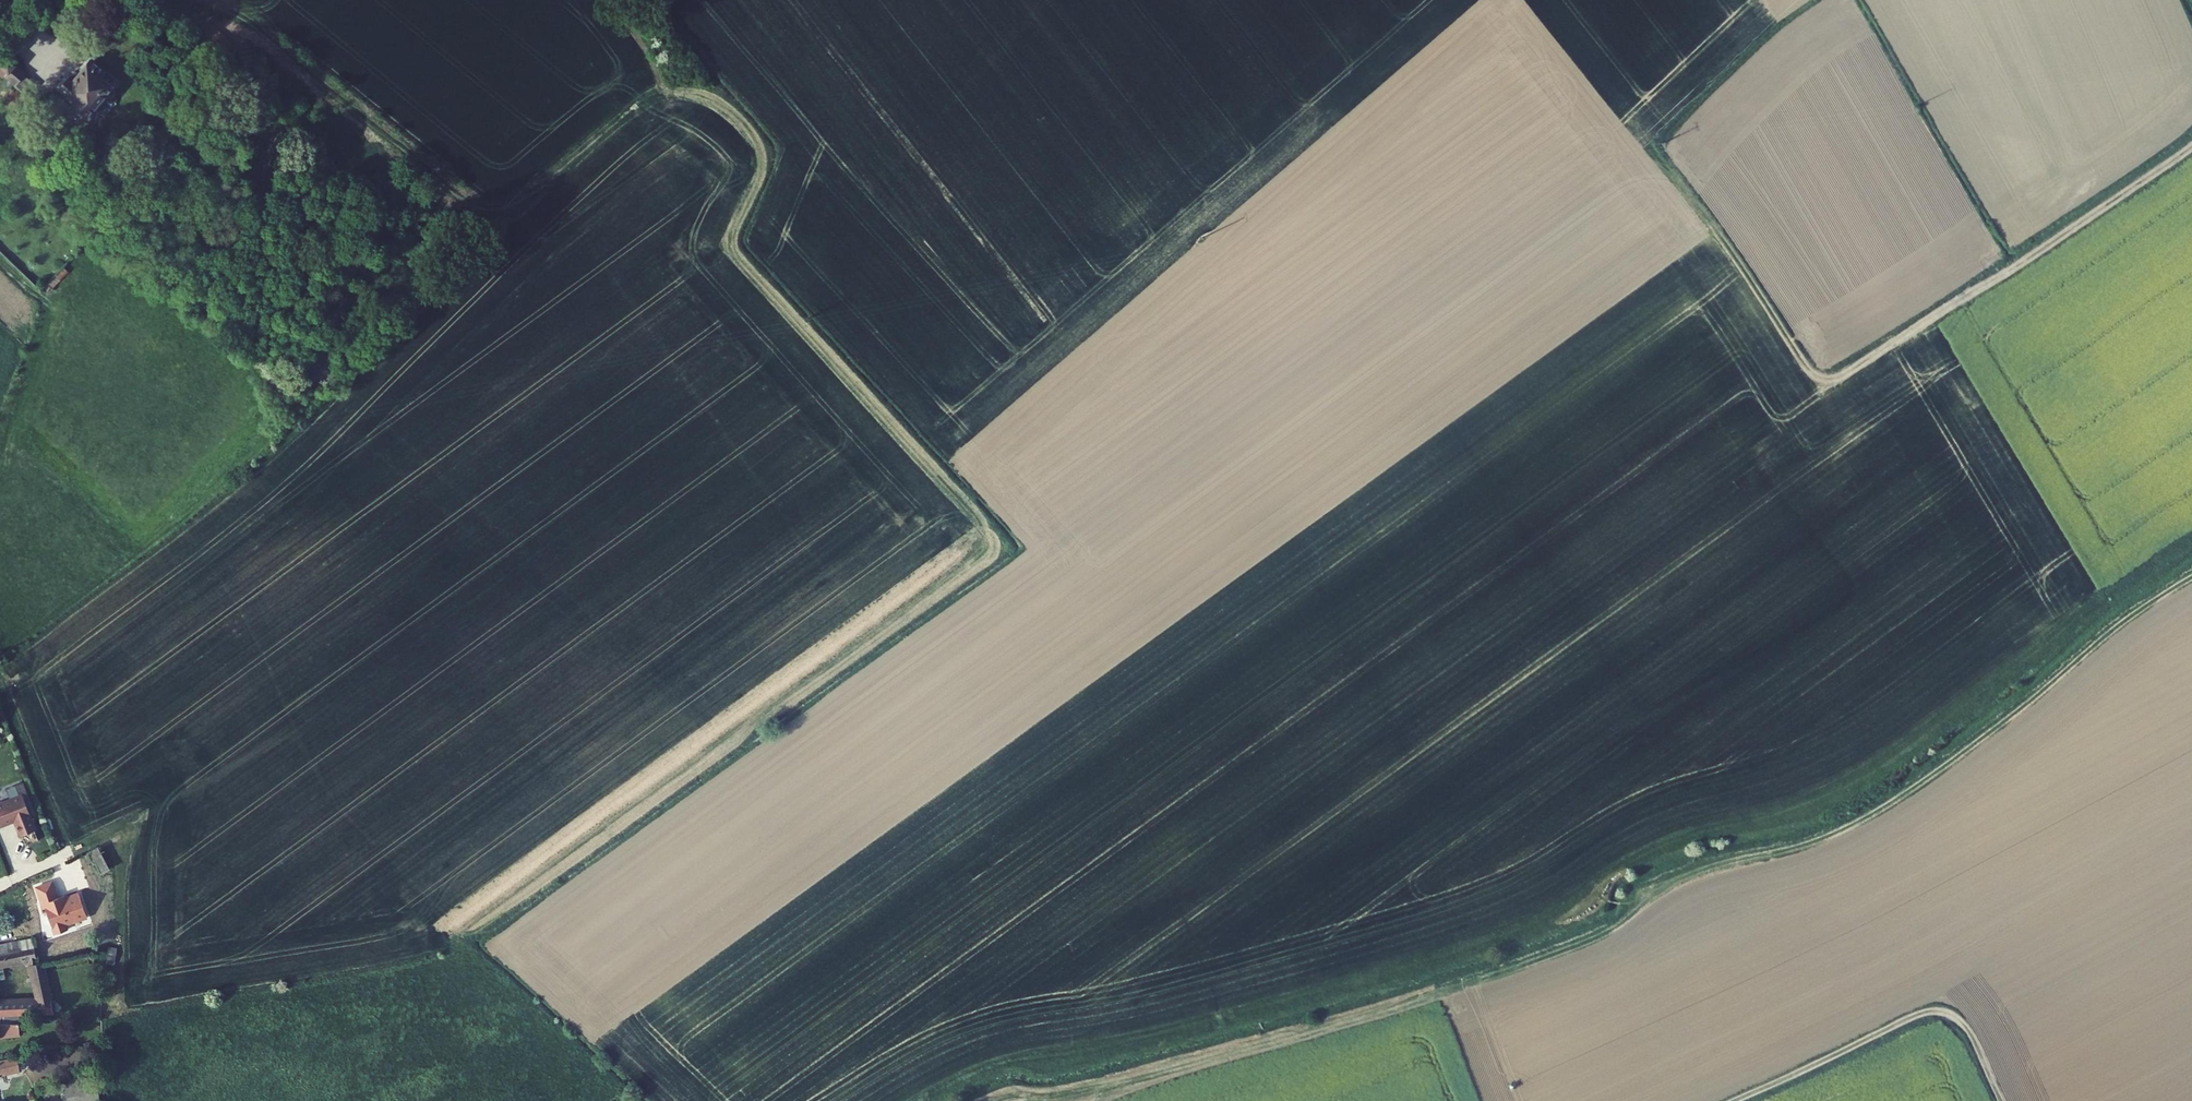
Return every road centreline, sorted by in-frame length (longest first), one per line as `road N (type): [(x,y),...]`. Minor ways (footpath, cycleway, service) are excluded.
road 1 (track): [(1822,386),(2191,146)]
road 2 (track): [(1733,1100),(1930,1013),(1963,1032),(1995,1100)]

